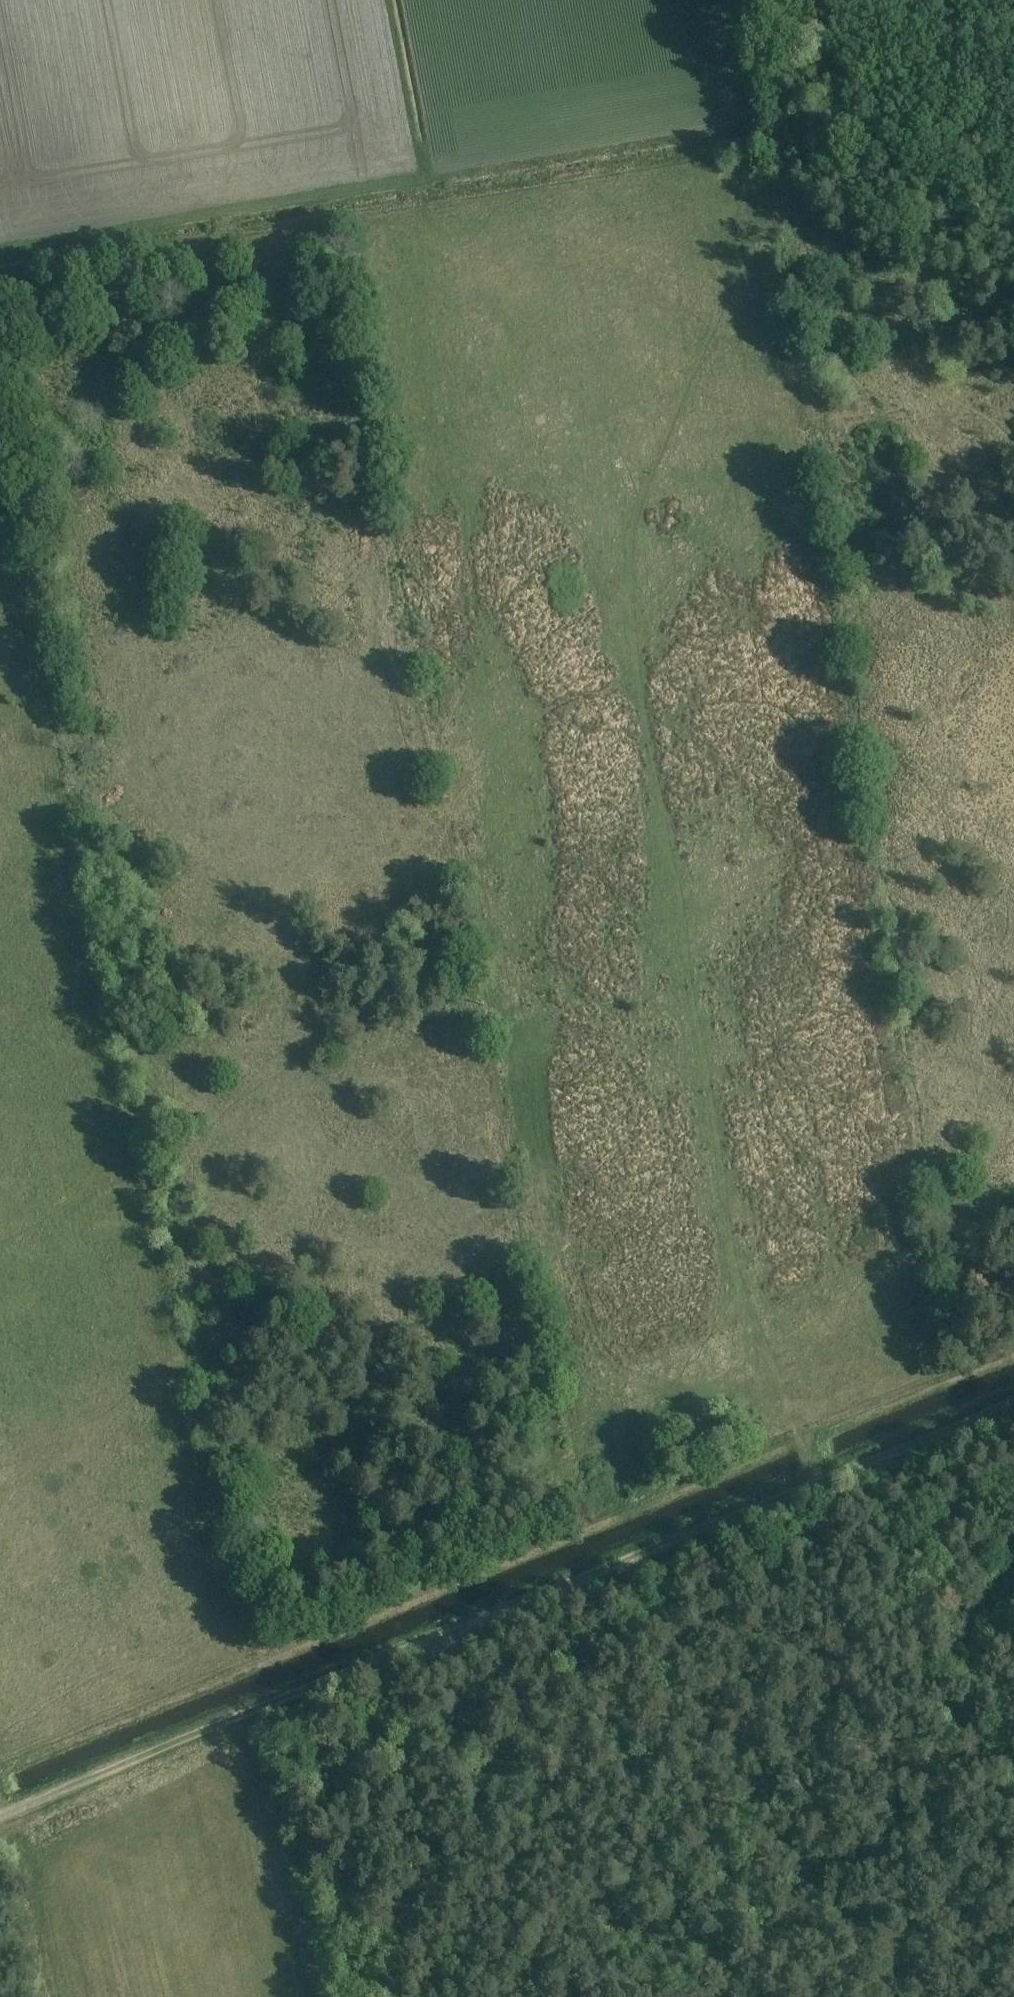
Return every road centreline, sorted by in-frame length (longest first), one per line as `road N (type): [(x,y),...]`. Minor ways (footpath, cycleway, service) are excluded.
road 1 (track): [(0,1821),(647,1554)]
road 2 (track): [(647,1554),(1013,1406)]

